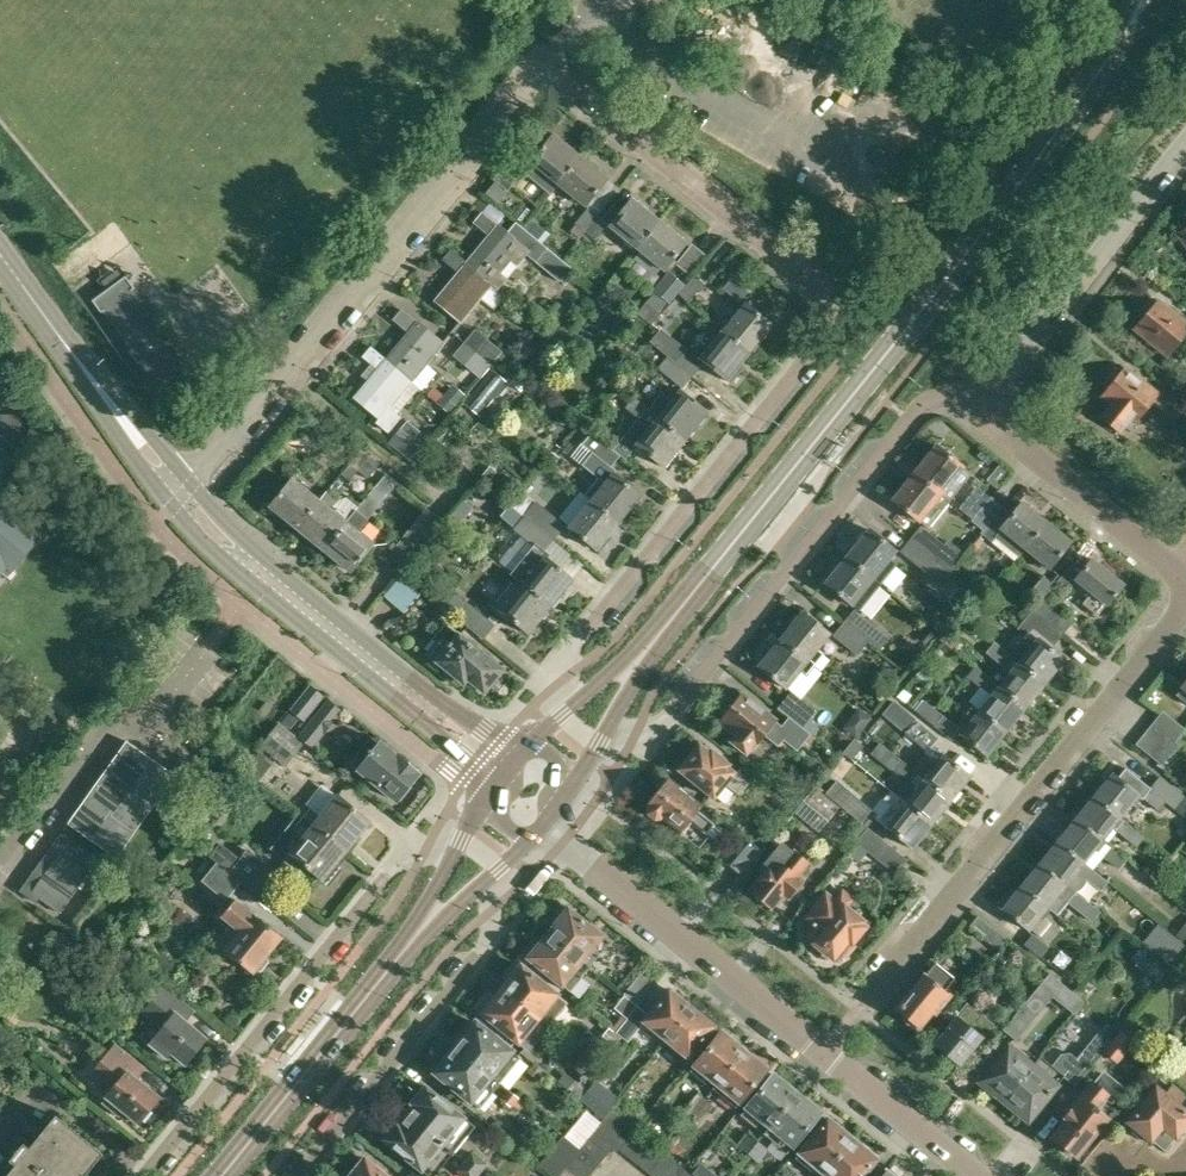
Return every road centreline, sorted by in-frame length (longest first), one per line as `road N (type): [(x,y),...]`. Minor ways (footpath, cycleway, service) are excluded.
road 1 (residential): [(175,498),(548,63),(839,294),(843,308),(559,661),(575,704)]
road 2 (tertiary): [(676,614),(1003,207),(1118,42)]
road 3 (residential): [(609,724),(659,733),(918,406),(982,384)]
road 4 (residential): [(977,1175),(565,843)]
road 5 (residential): [(863,1005),(1185,599)]
road 6 (residential): [(454,857),(401,855),(143,1175)]
road 7 (unclassified): [(175,498),(504,771)]
road 8 (residential): [(297,1175),(491,942),(482,885)]
road 9 (residential): [(982,384),(1012,373),(1185,148)]
road 10 (unclassified): [(175,498),(0,259)]
road 11 (residential): [(1185,569),(1006,424),(982,384)]
road 12 (tertiary): [(223,1175),(388,970)]
road 13 (residential): [(0,871),(102,744),(129,728),(152,733)]
road 14 (tertiary): [(676,614),(575,704)]
road 15 (tertiary): [(454,857),(388,970)]
road 16 (tertiary): [(609,724),(676,614)]
road 17 (tertiary): [(388,970),(482,885)]

